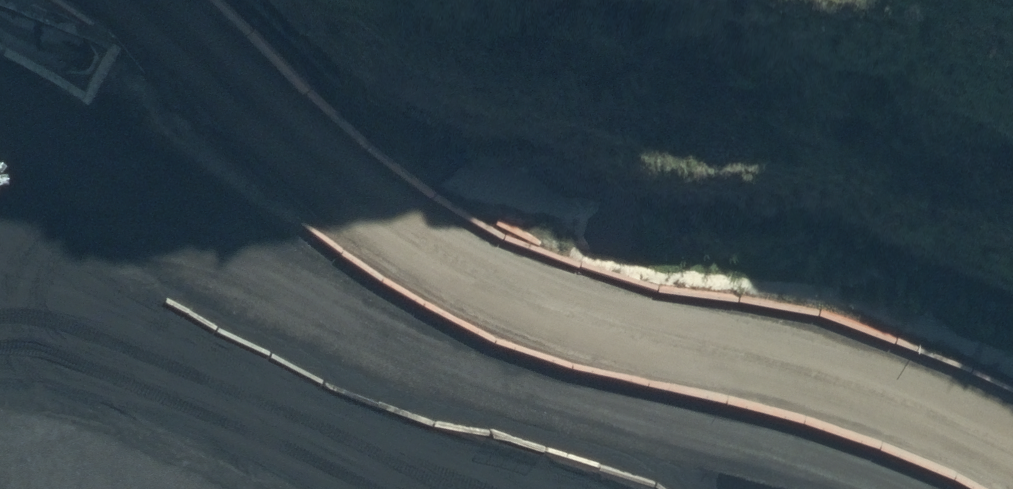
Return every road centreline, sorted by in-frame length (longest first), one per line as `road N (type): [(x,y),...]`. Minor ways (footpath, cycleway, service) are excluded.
road 1 (track): [(154,0),(203,41),(301,155),(420,253),(489,288),(565,309),(858,373),(1012,442)]
road 2 (track): [(0,86),(396,339),(523,387),(774,451),(880,488)]

